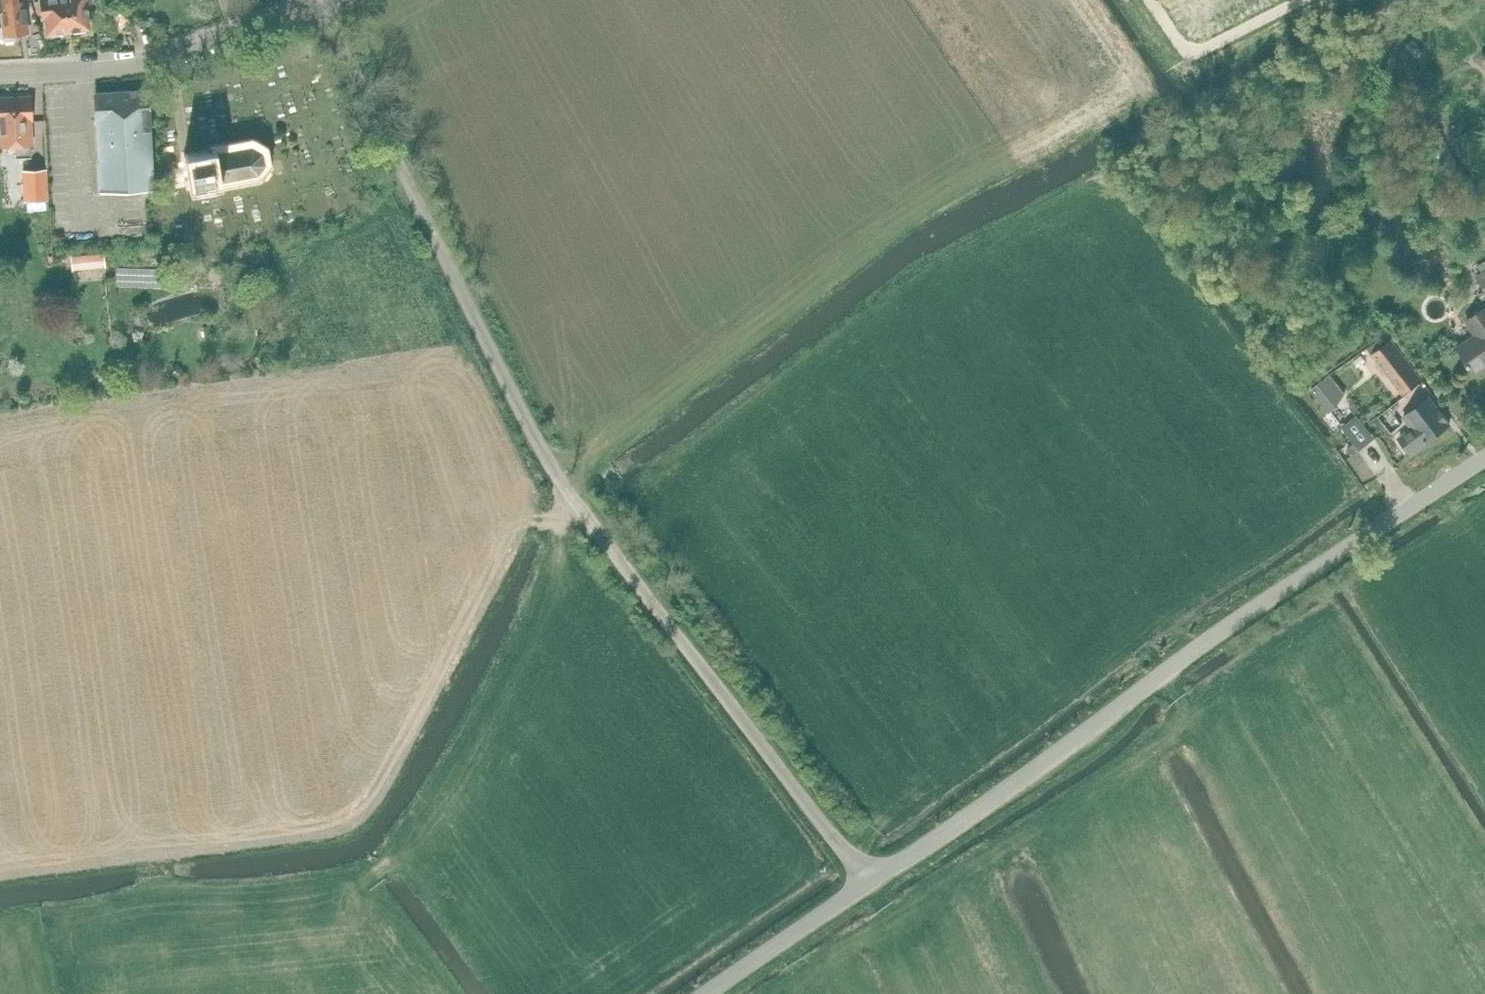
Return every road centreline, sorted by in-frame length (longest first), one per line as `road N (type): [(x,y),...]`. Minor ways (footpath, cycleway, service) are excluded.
road 1 (unclassified): [(870,881),(552,469),(318,0)]
road 2 (unclassified): [(870,881),(1194,648),(1484,457)]
road 3 (tertiary): [(0,72),(119,67),(182,54),(318,0)]
road 4 (unclassified): [(870,881),(706,993)]

